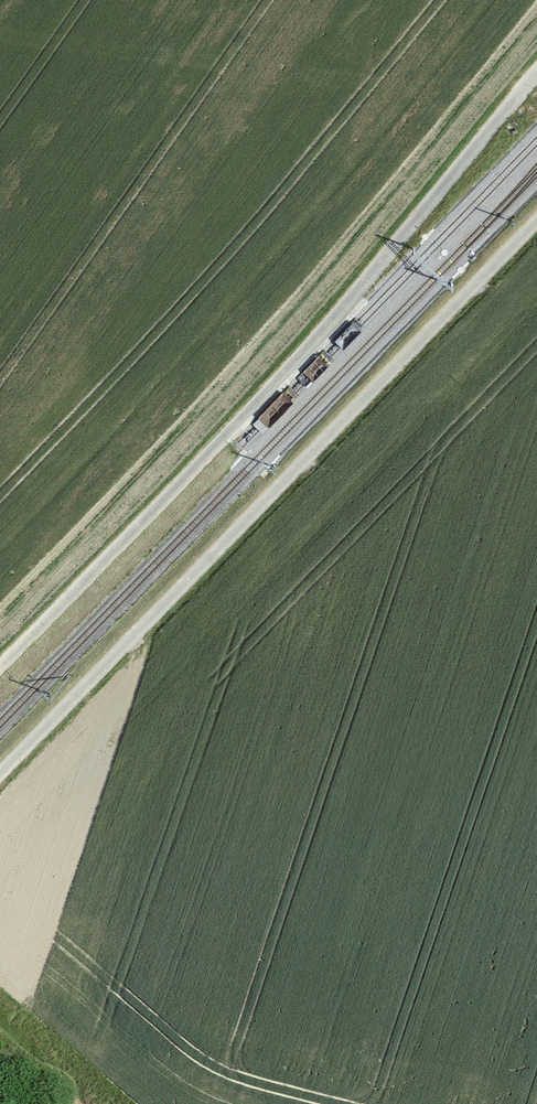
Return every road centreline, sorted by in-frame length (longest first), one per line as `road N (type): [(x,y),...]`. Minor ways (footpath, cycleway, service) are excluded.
road 1 (track): [(536,73),(303,352),(0,666)]
road 2 (track): [(536,224),(0,774)]

